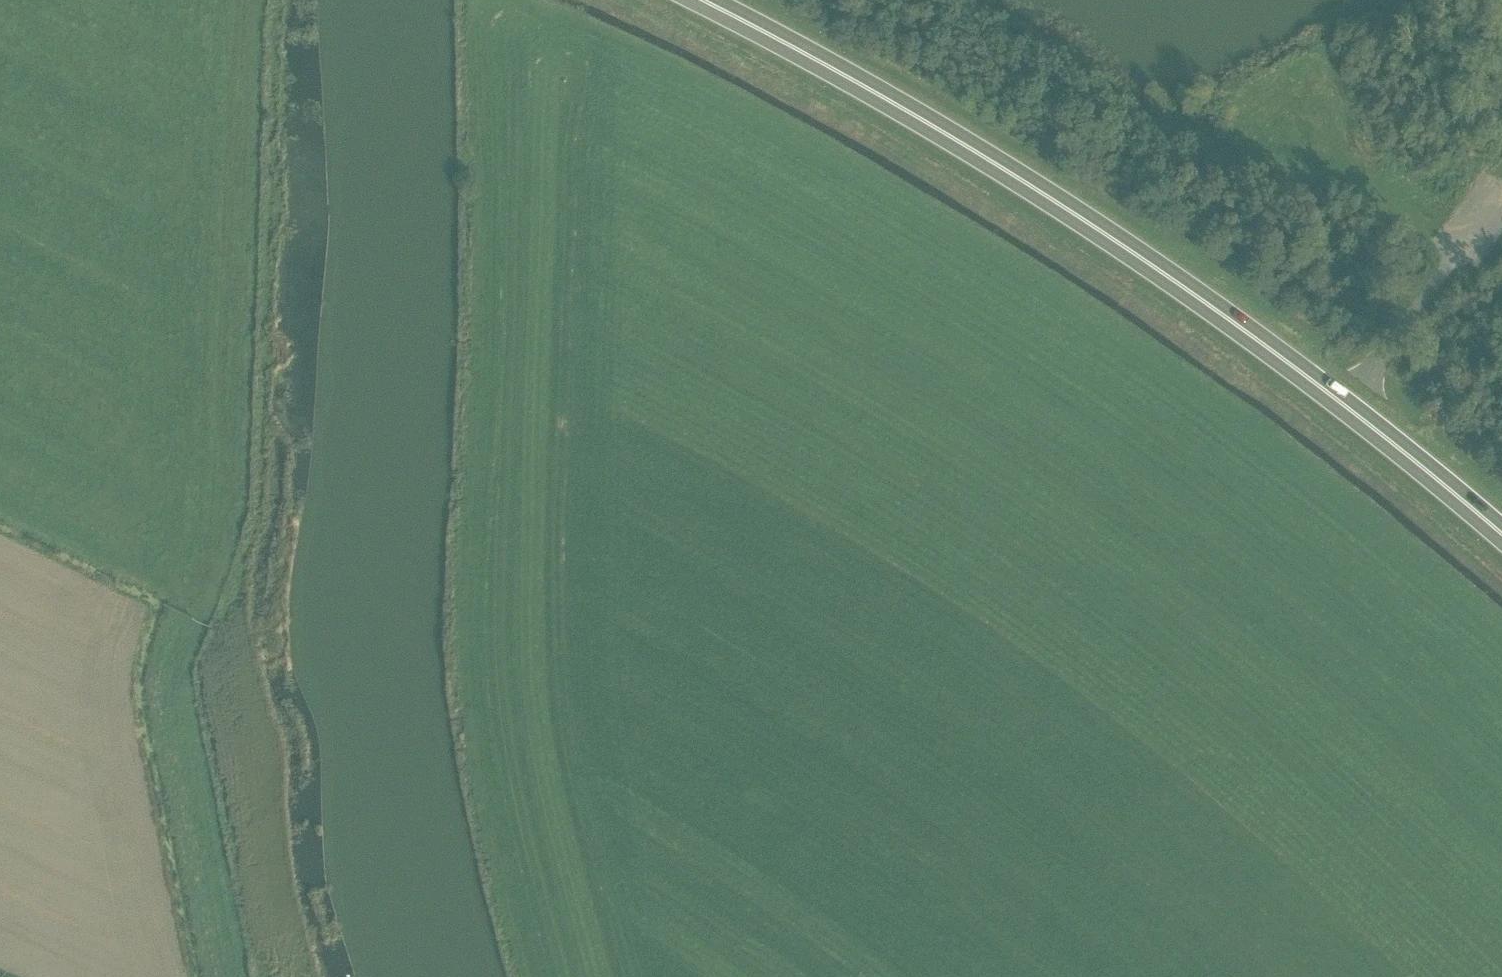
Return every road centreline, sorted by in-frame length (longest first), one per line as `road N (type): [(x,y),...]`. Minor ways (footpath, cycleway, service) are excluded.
road 1 (trunk): [(1501,533),(1346,405),(1082,217),(704,0)]

